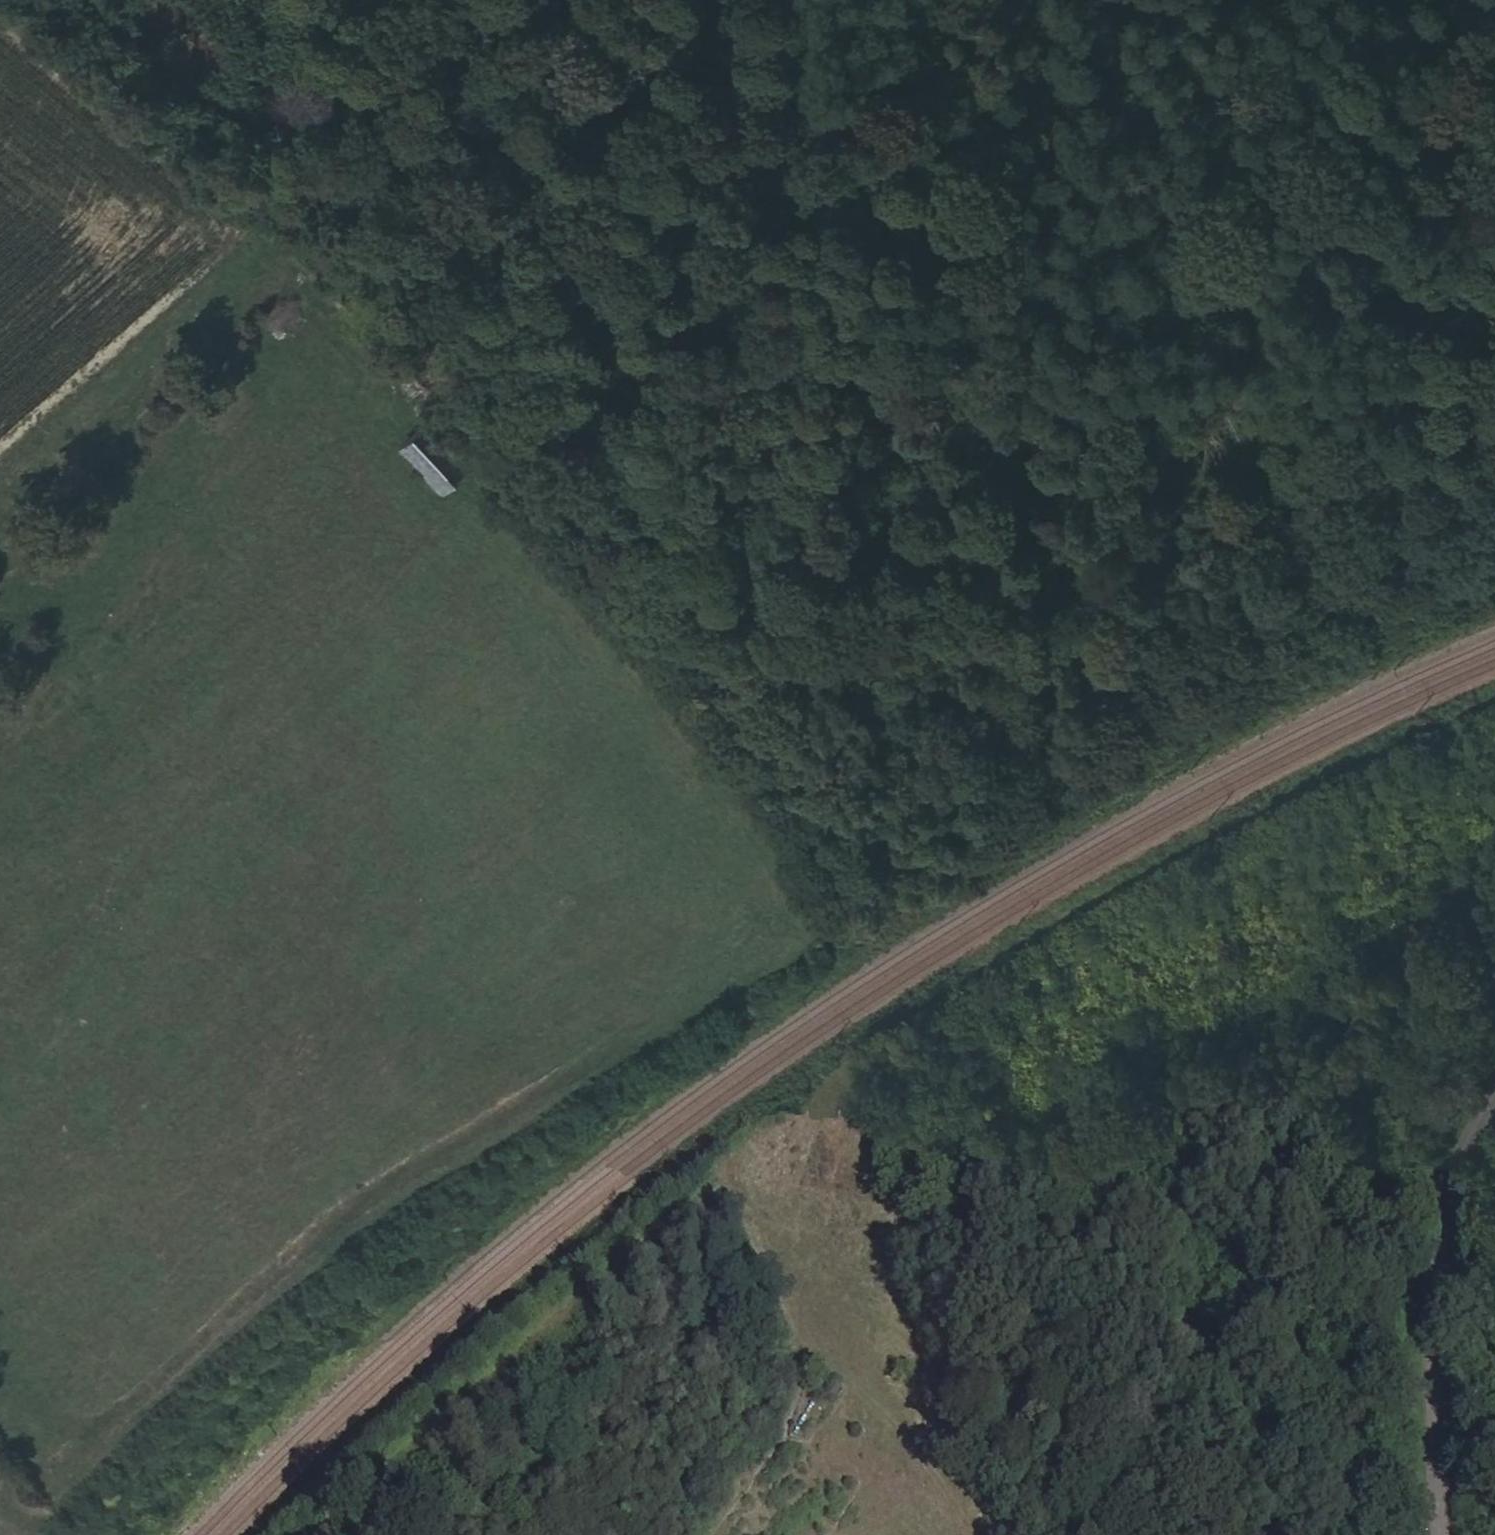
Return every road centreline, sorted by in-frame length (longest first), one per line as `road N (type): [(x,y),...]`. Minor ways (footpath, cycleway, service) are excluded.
road 1 (track): [(75,0),(348,238),(543,450)]
road 2 (tertiary): [(1439,1534),(1432,1486),(1441,1213),(1494,1104)]

